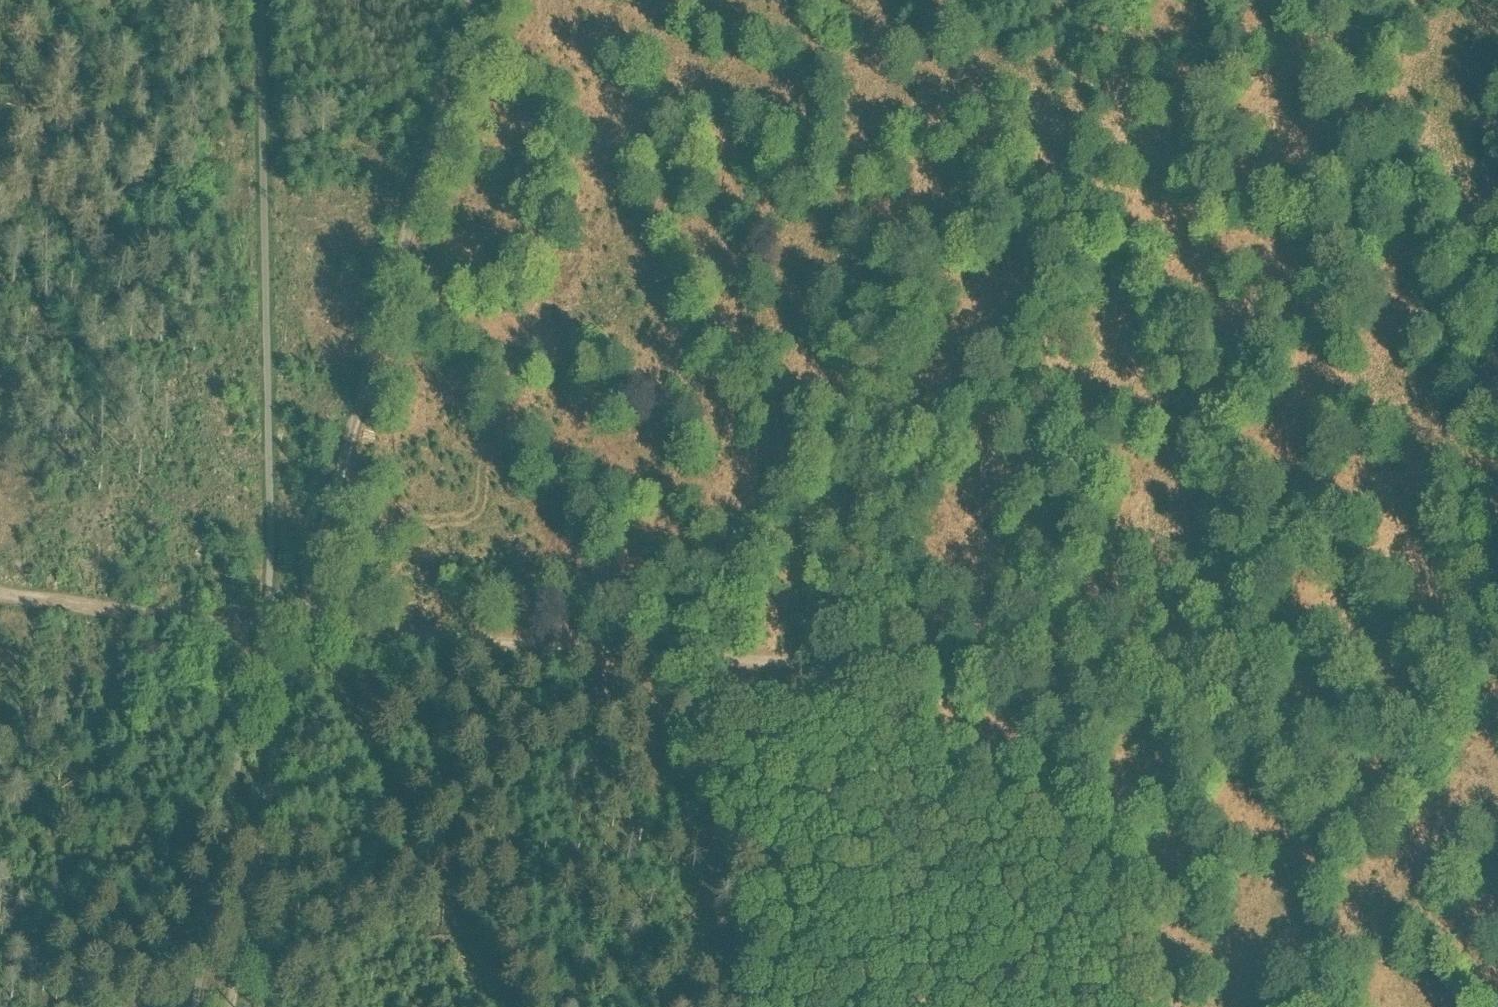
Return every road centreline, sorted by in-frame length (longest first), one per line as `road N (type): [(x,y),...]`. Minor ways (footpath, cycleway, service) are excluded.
road 1 (track): [(1497,723),(300,628)]
road 2 (track): [(231,1006),(300,628),(470,0)]
road 3 (track): [(495,1006),(300,628),(85,604)]

